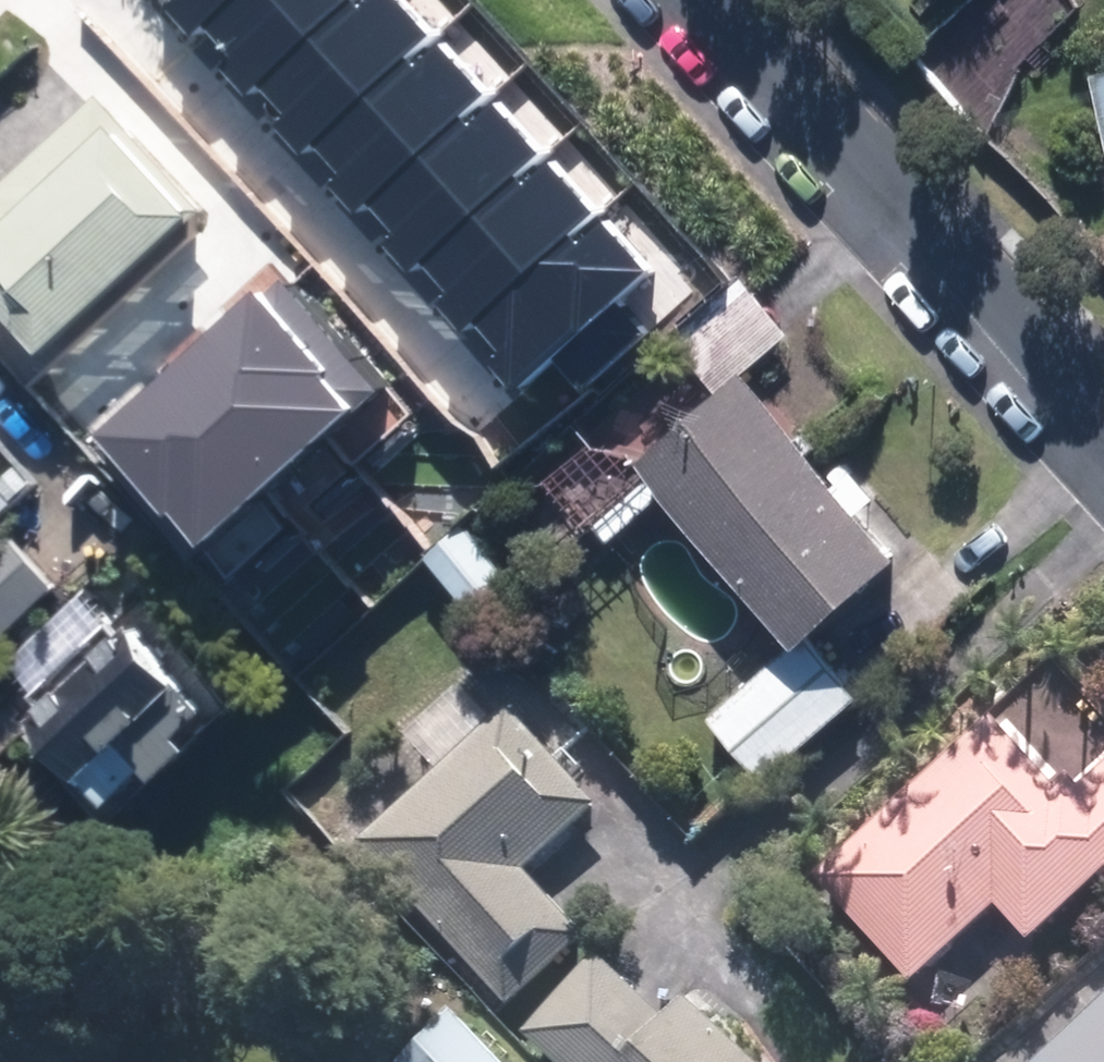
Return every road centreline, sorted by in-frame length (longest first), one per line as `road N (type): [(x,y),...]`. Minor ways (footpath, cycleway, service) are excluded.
road 1 (residential): [(1103,452),(699,0)]

